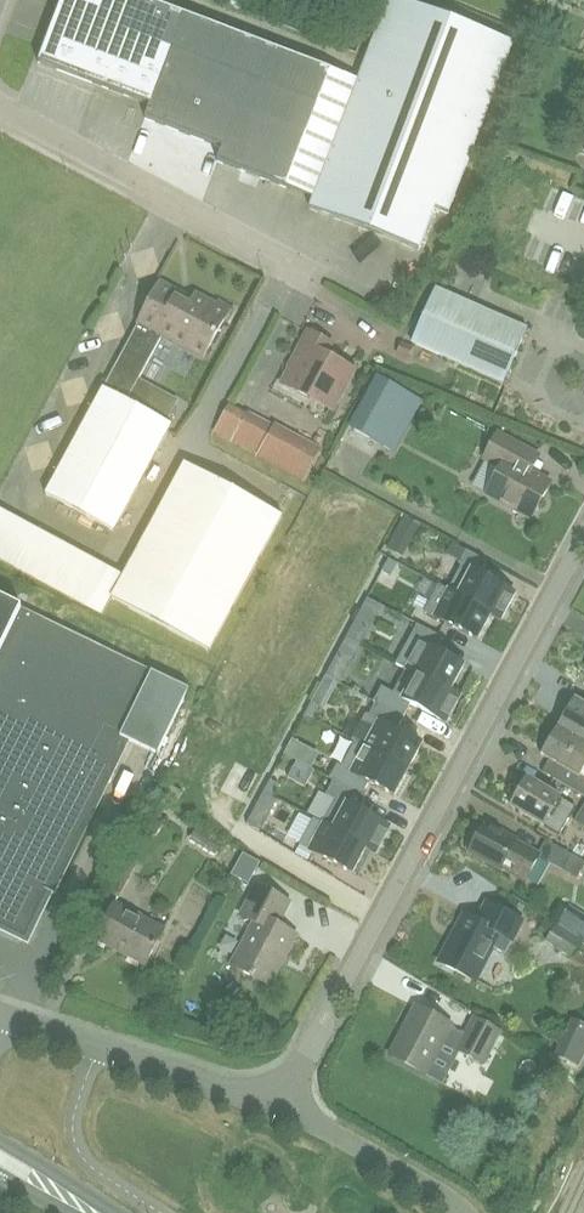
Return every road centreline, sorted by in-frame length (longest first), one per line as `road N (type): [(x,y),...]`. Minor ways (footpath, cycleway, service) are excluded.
road 1 (residential): [(277,1103),(583,537)]
road 2 (unclassified): [(320,279),(0,109)]
road 3 (unclassified): [(277,1103),(0,1019)]
road 4 (unclassified): [(455,1212),(277,1103)]

